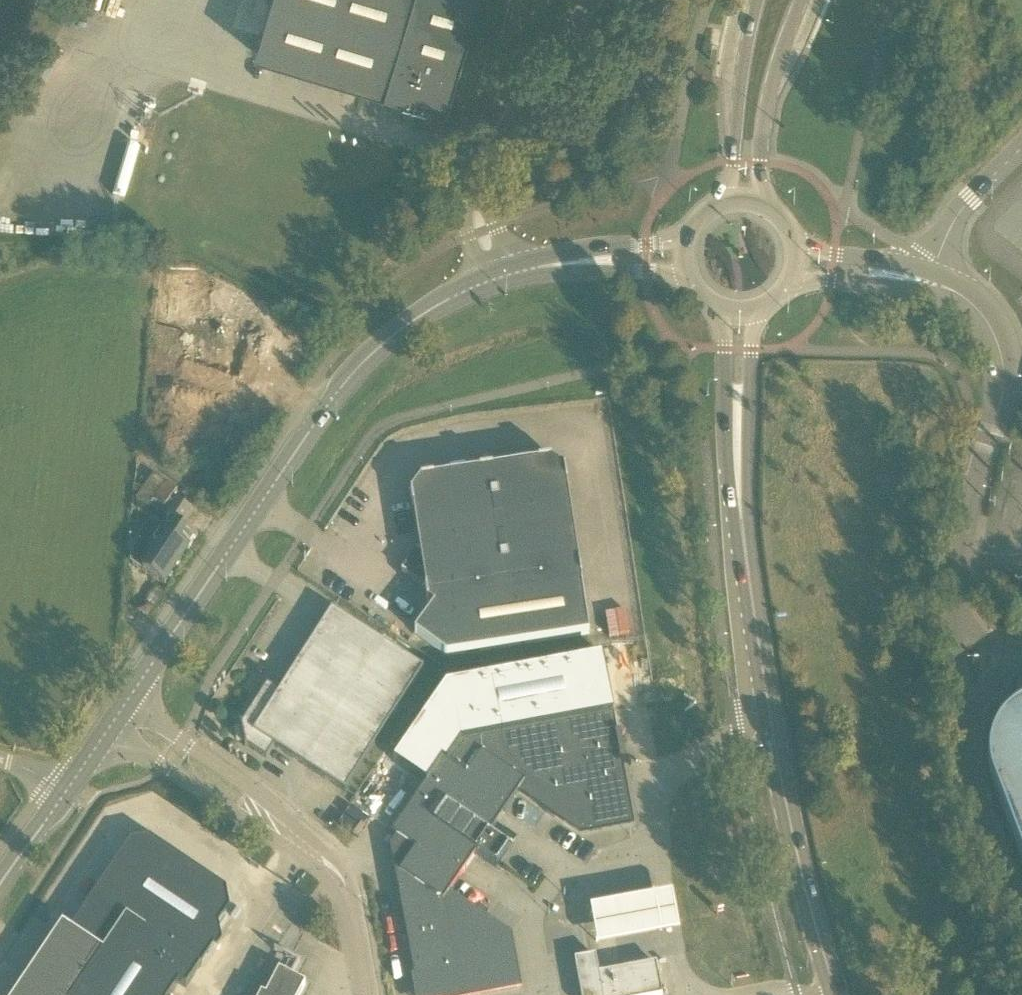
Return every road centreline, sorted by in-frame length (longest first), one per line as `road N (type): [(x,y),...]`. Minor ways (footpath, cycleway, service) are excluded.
road 1 (unclassified): [(798,267),(931,281),(973,304),(994,334),(1005,387),(964,543),(961,623),(969,752),(1021,927)]
road 2 (secondary): [(739,315),(744,544),(800,861),(837,994)]
road 3 (tertiary): [(116,719),(341,390),(382,346),(442,302),(499,279)]
road 4 (unclassified): [(366,994),(349,912),(327,869),(116,719)]
road 5 (unclassified): [(499,279),(479,222),(479,190),(514,118),(597,0)]
road 6 (secondary): [(764,208),(768,104),(802,0)]
road 7 (secondary): [(757,0),(726,207)]
road 8 (tertiary): [(499,279),(584,262),(687,261)]
road 9 (track): [(514,118),(496,88),(515,0)]

